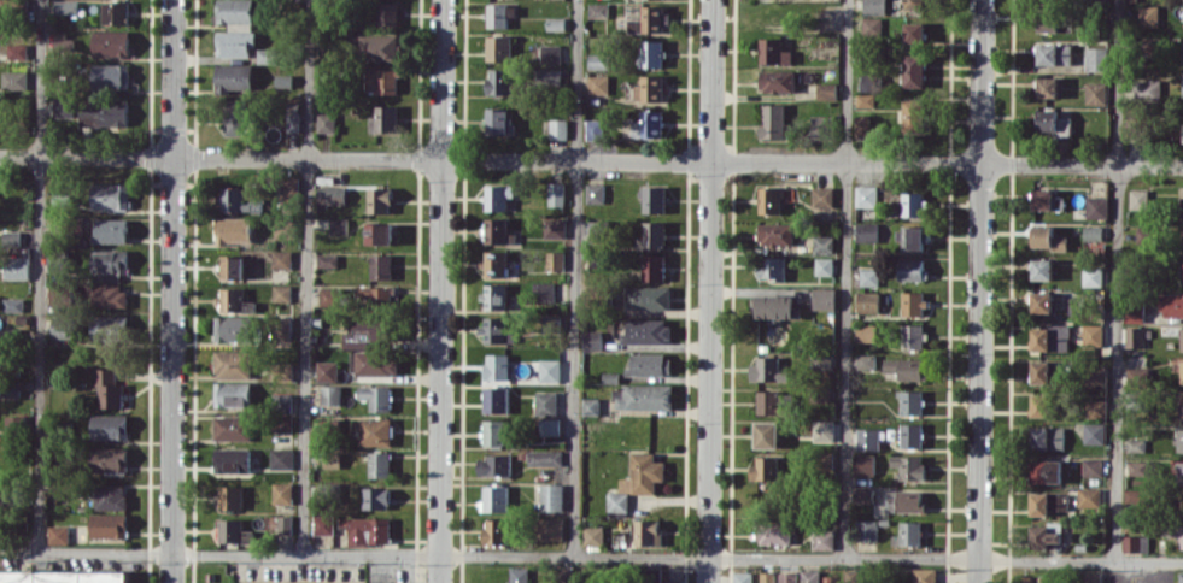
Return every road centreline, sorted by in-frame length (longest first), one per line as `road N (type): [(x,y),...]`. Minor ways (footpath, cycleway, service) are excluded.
road 1 (residential): [(0,157),(1182,166)]
road 2 (residential): [(713,0),(708,582)]
road 3 (residential): [(444,0),(439,582)]
road 4 (residential): [(983,0),(978,582)]
road 5 (residential): [(174,0),(171,582)]

